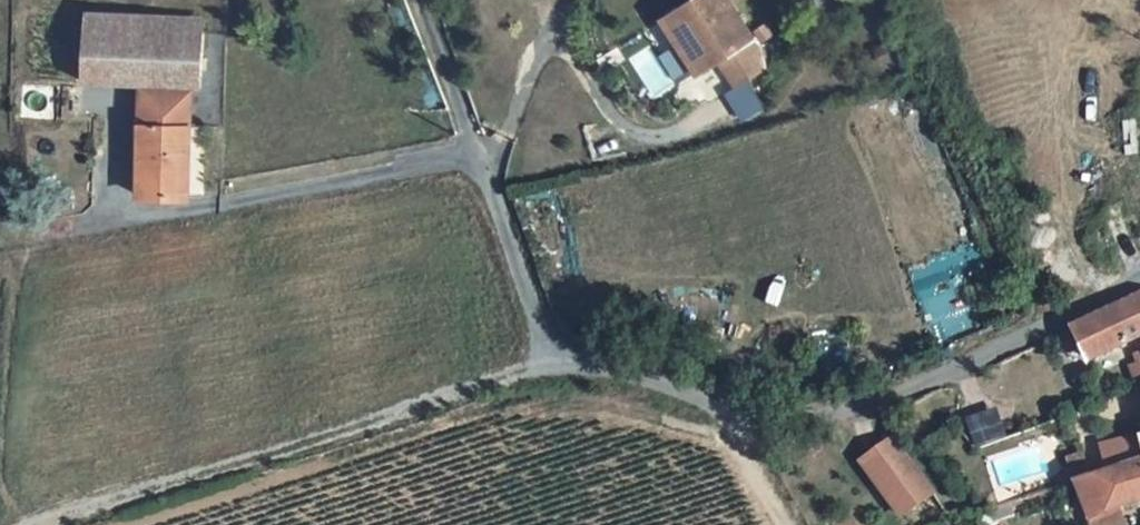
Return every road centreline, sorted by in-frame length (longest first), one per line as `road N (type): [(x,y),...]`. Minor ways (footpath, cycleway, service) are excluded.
road 1 (residential): [(1139,283),(866,406),(773,418),(636,371),(558,360),(417,0)]
road 2 (track): [(558,360),(296,458),(86,524)]

